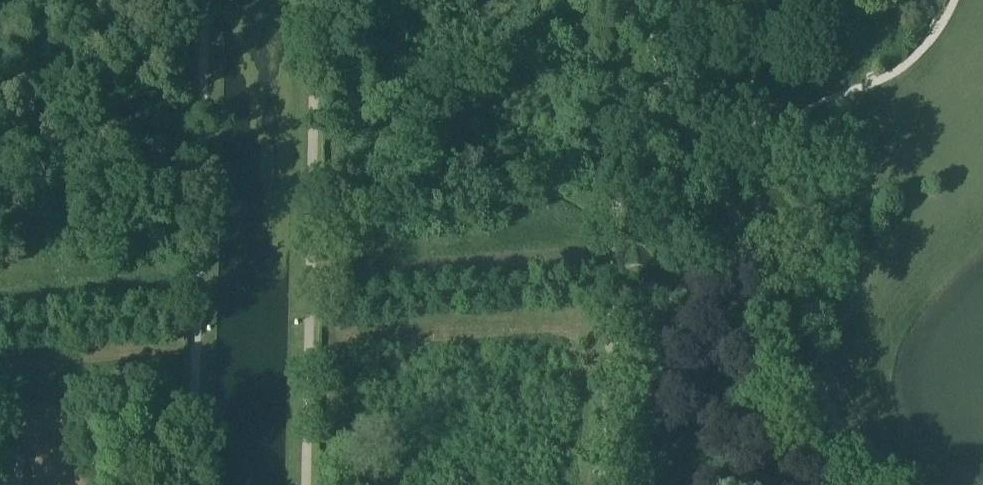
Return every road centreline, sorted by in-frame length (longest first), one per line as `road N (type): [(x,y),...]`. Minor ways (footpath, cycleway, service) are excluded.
road 1 (track): [(865,484),(627,0)]
road 2 (track): [(612,290),(626,0)]
road 3 (track): [(772,0),(750,73),(749,241)]
road 4 (track): [(601,484),(612,290)]

